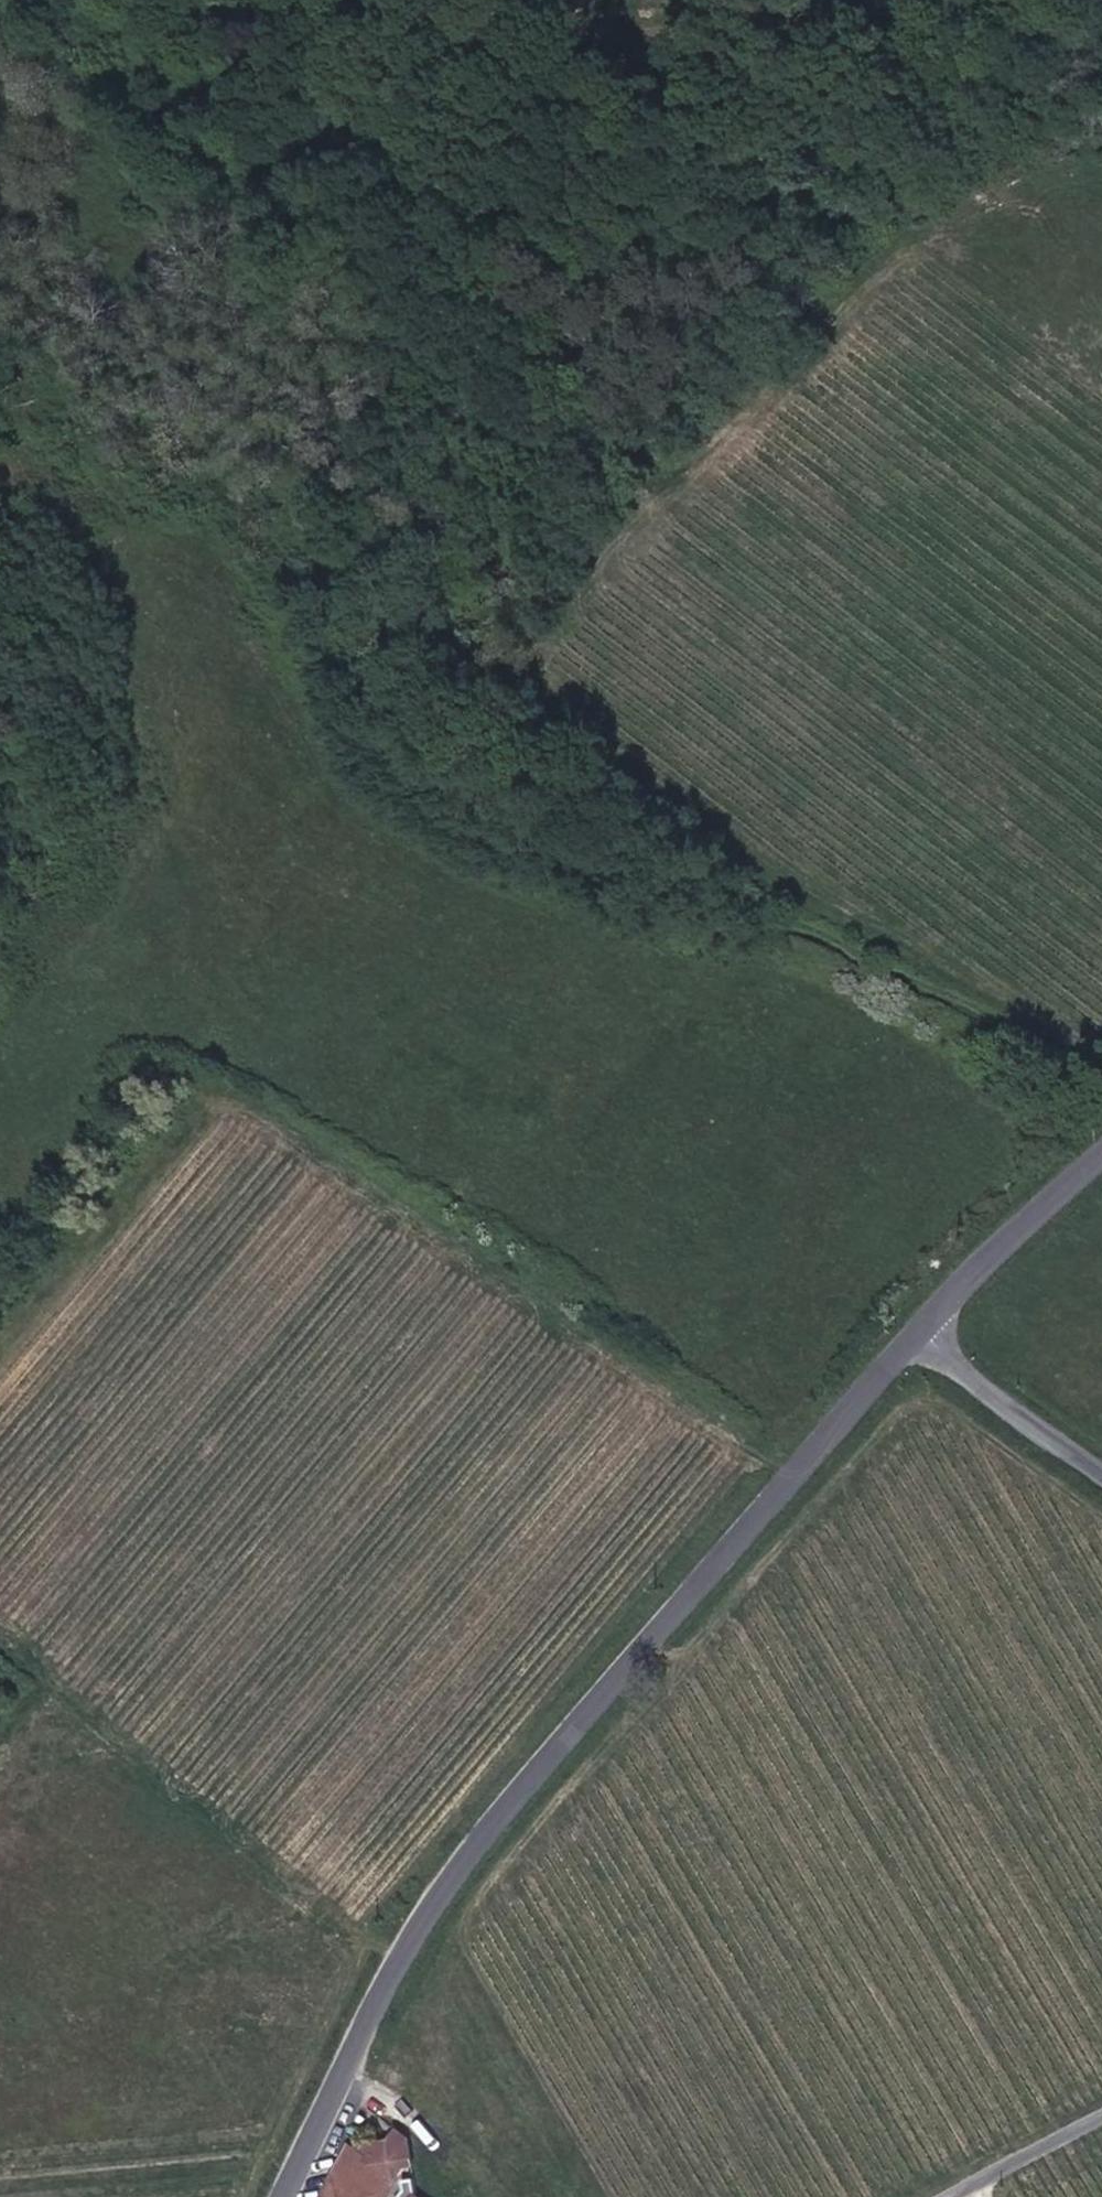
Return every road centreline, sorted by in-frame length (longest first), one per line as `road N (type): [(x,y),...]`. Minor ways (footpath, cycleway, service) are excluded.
road 1 (tertiary): [(921,1325),(432,1906),(284,2196)]
road 2 (tertiary): [(1101,1160),(921,1325)]
road 3 (unclassified): [(1101,1469),(997,1397),(921,1325)]
road 4 (unclassified): [(957,2196),(1101,2120)]

